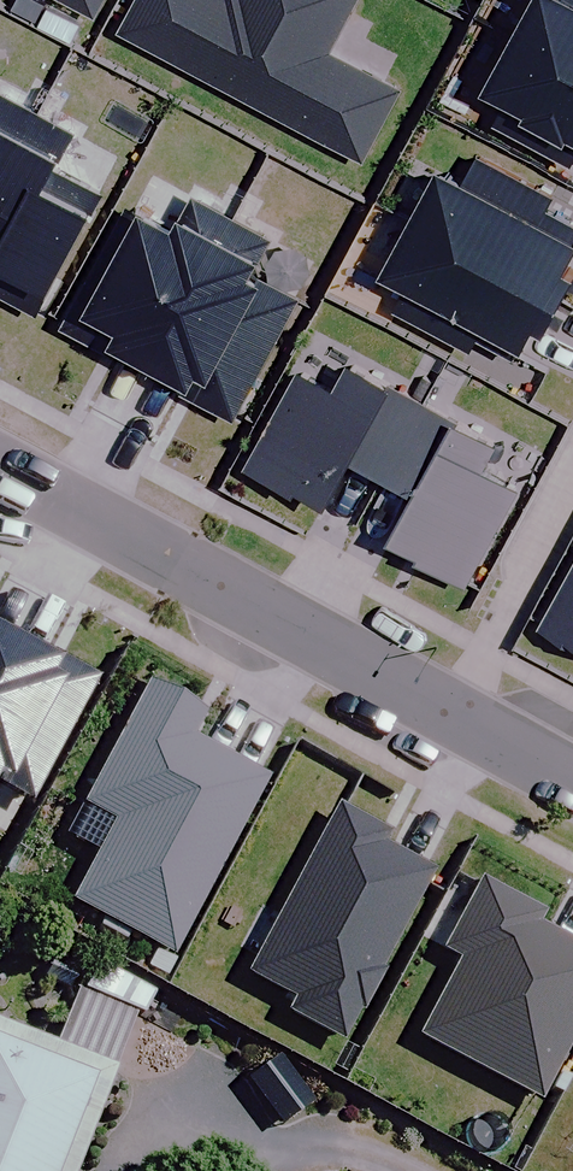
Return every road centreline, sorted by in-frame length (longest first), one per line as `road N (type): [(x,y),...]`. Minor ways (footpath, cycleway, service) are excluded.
road 1 (residential): [(0,464),(454,707)]
road 2 (residential): [(572,483),(454,707)]
road 3 (residential): [(454,707),(572,772)]

